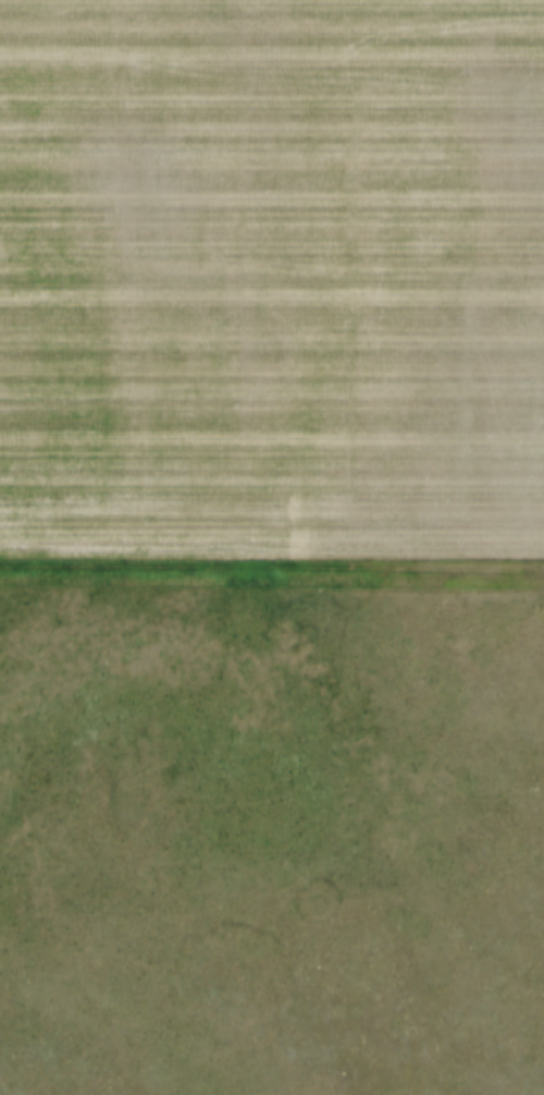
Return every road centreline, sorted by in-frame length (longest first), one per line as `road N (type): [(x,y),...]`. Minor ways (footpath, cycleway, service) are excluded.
road 1 (track): [(0,566),(543,567)]

